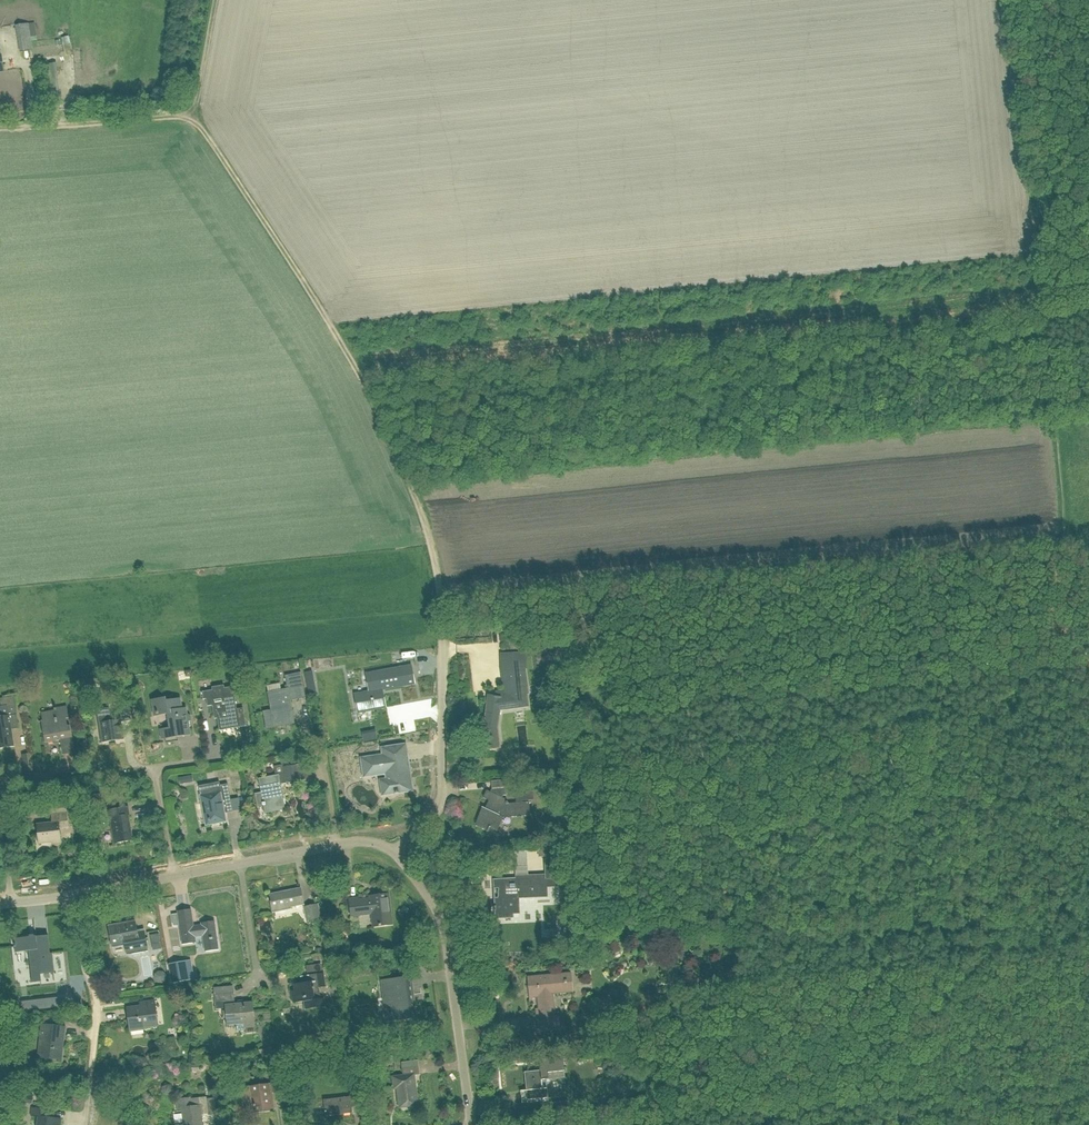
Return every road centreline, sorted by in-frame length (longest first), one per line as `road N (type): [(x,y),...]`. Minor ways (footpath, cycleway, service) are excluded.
road 1 (track): [(443,646),(426,524),(366,387),(188,113)]
road 2 (residential): [(471,1116),(445,932),(394,851)]
road 3 (residential): [(85,1124),(98,1009),(63,897)]
road 4 (residential): [(394,851),(440,803),(443,646)]
road 5 (track): [(188,113),(0,128)]
road 6 (residential): [(174,876),(154,768),(207,761)]
road 7 (residential): [(260,982),(240,863)]

